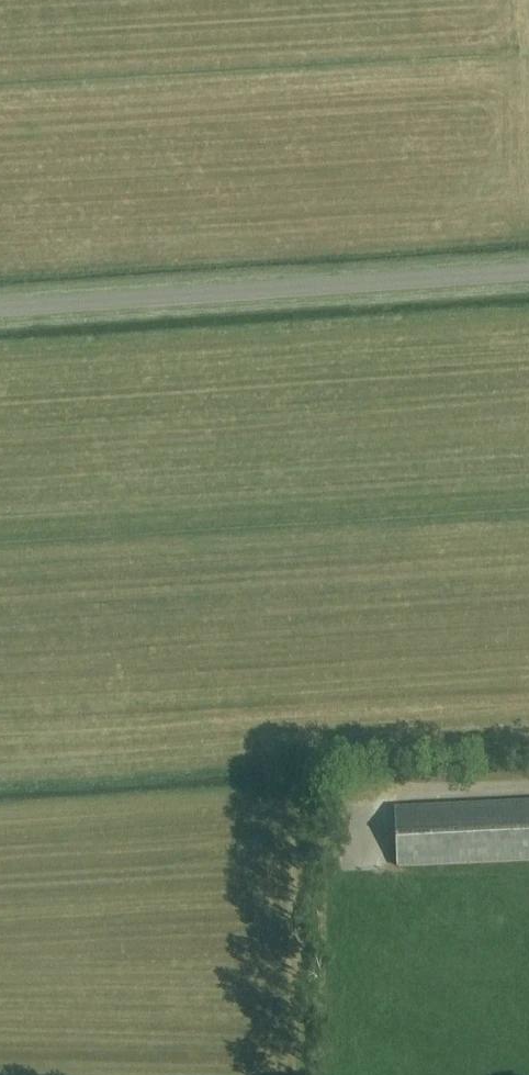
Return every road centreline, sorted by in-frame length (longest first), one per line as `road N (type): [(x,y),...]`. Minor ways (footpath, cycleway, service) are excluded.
road 1 (unclassified): [(528,273),(0,310)]

